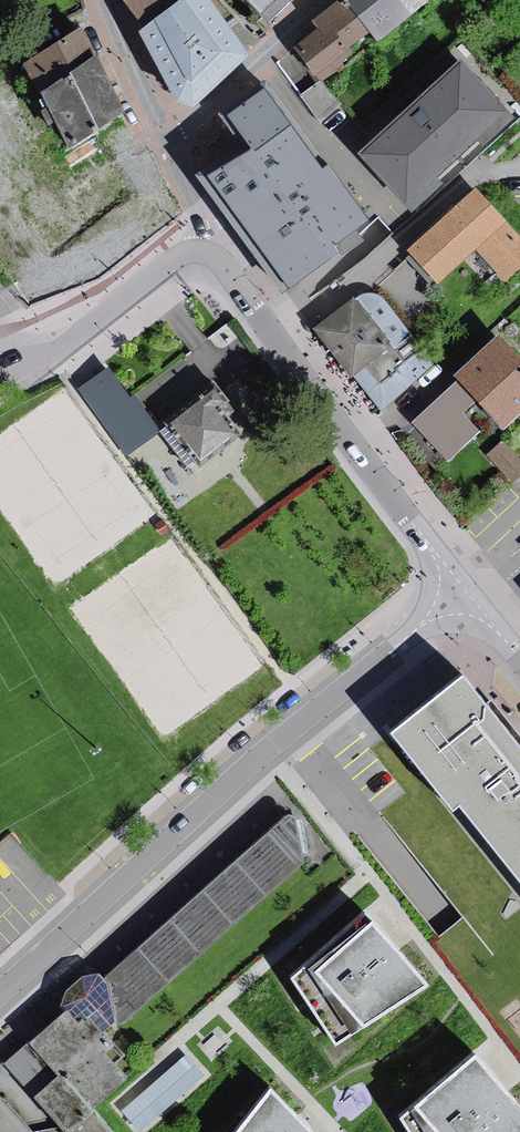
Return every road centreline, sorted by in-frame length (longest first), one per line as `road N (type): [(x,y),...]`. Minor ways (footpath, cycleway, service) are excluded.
road 1 (residential): [(463,593),(310,718),(0,998)]
road 2 (residential): [(203,253),(220,262),(463,593)]
road 3 (residential): [(0,371),(50,356),(177,258),(203,253)]
road 4 (residential): [(337,0),(170,148)]
road 5 (residential): [(170,148),(107,0)]

